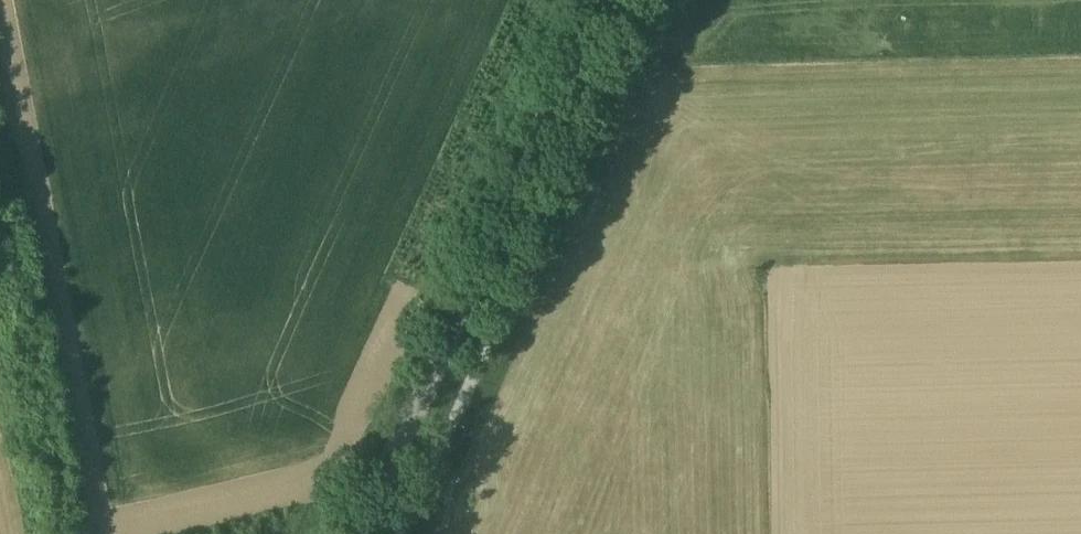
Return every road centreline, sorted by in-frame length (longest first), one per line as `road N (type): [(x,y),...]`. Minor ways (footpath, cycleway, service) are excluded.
road 1 (tertiary): [(357,533),(600,0)]

